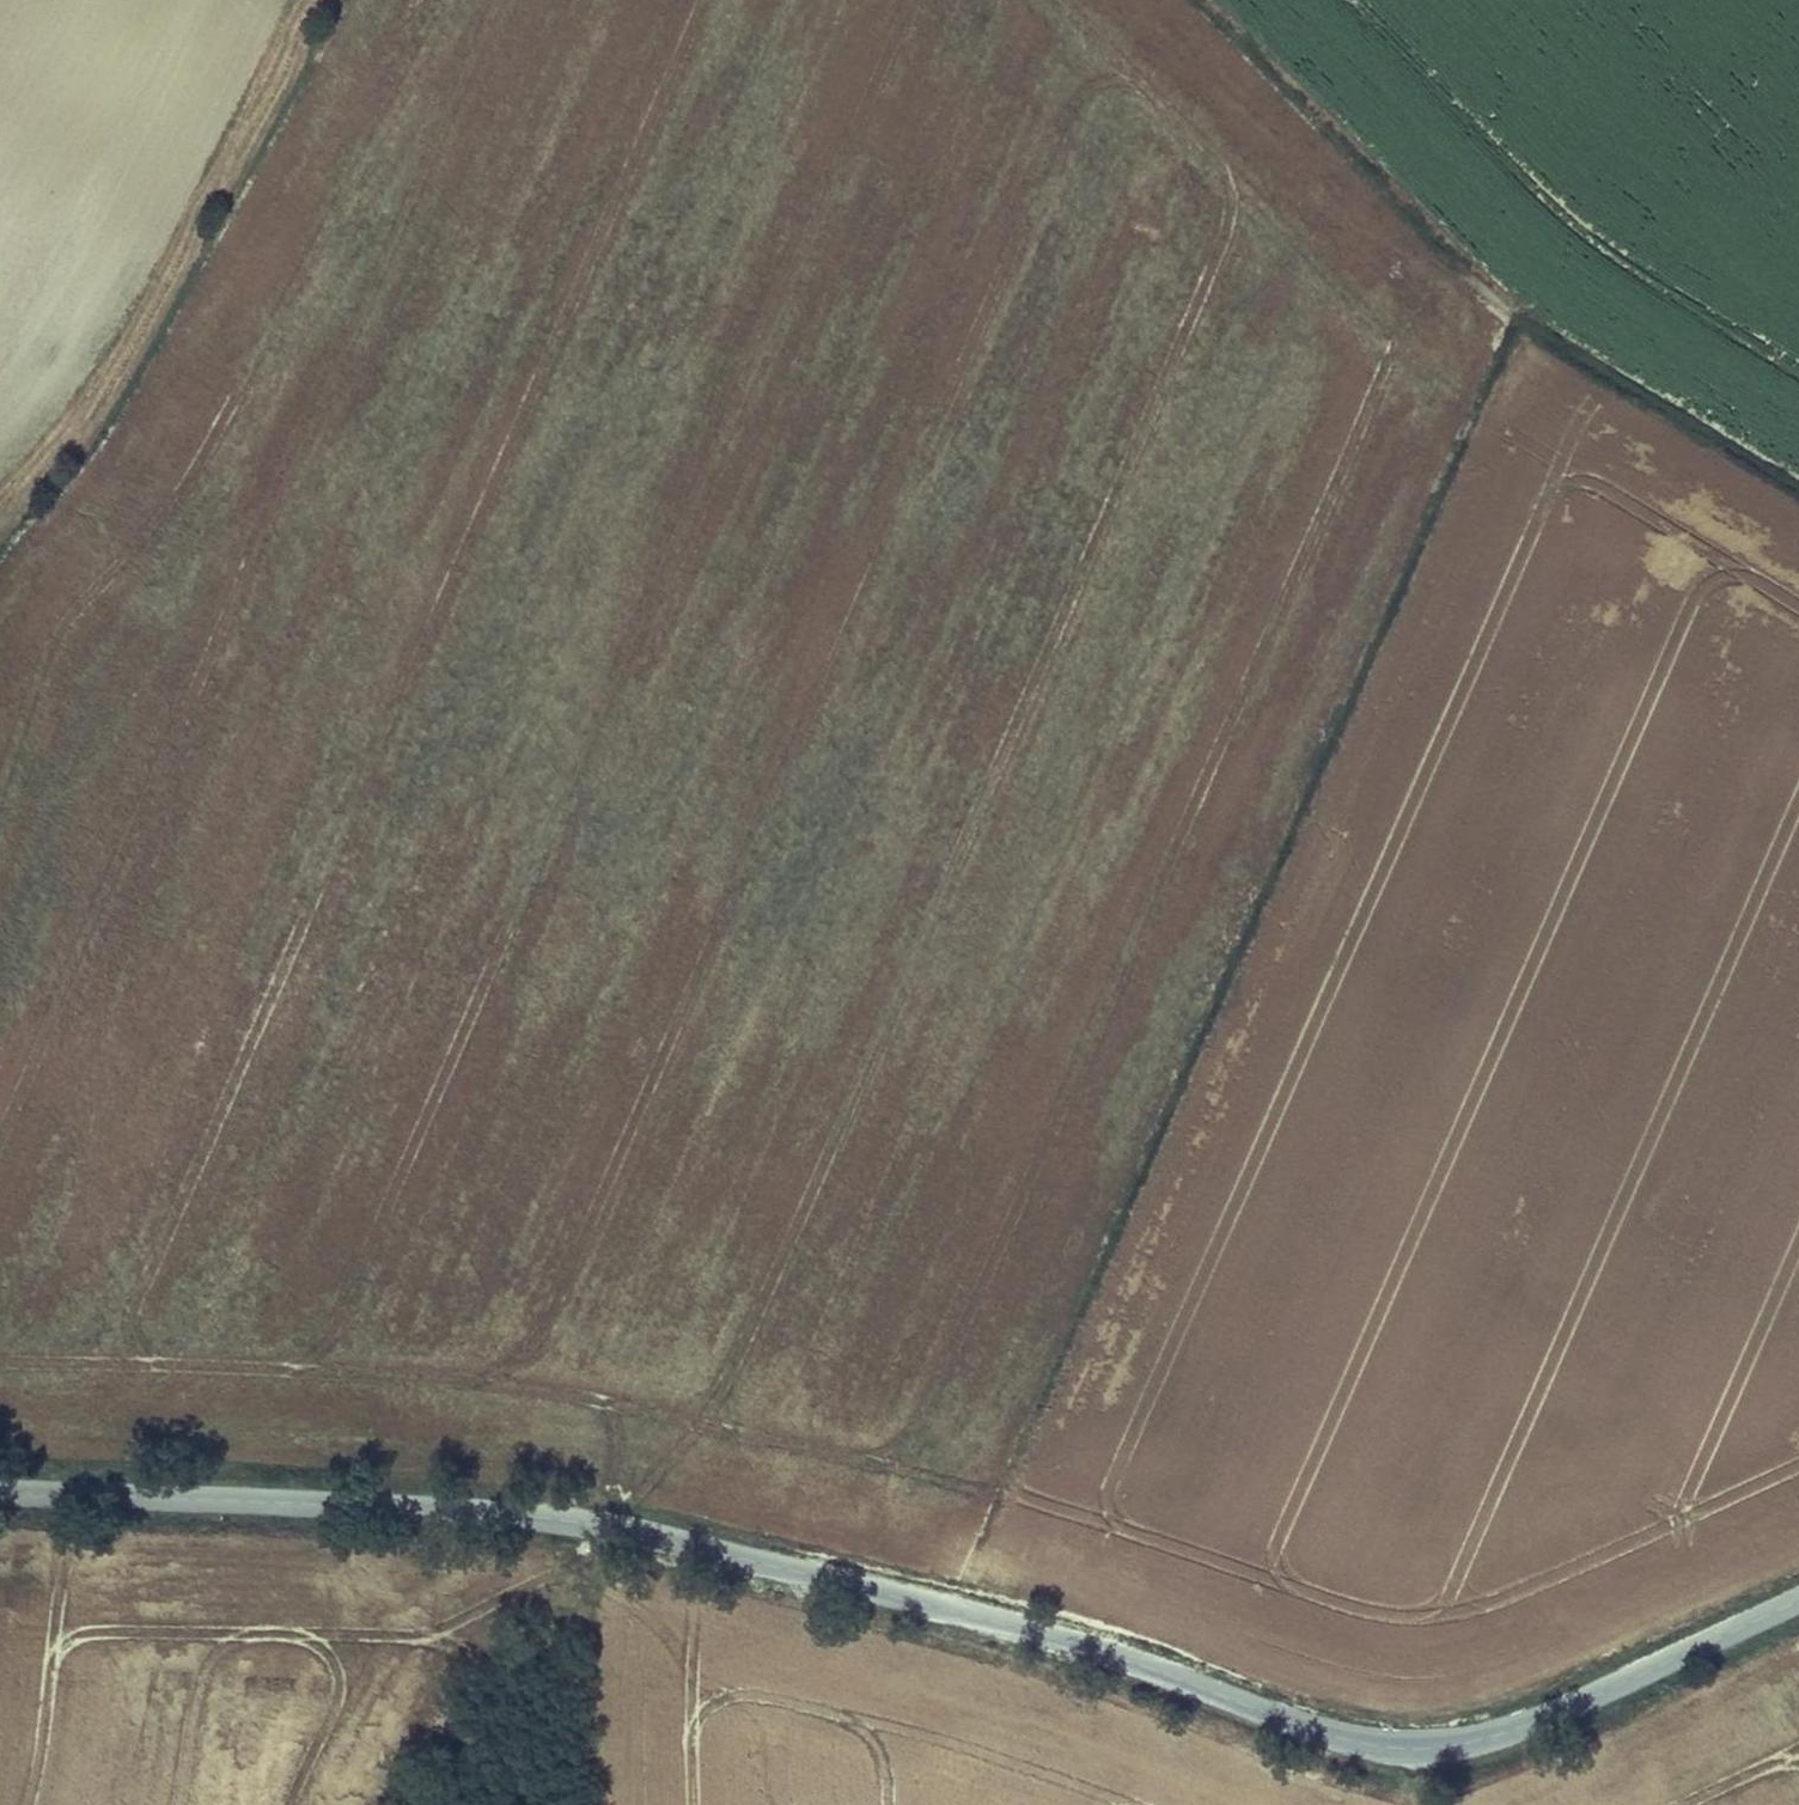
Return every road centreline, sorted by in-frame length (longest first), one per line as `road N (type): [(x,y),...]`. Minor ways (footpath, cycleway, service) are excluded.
road 1 (tertiary): [(0,1495),(320,1506),(590,1527),(1054,1635),(1321,1734),(1408,1751),(1500,1737),(1798,1601)]
road 2 (track): [(319,0),(70,437),(0,515)]

